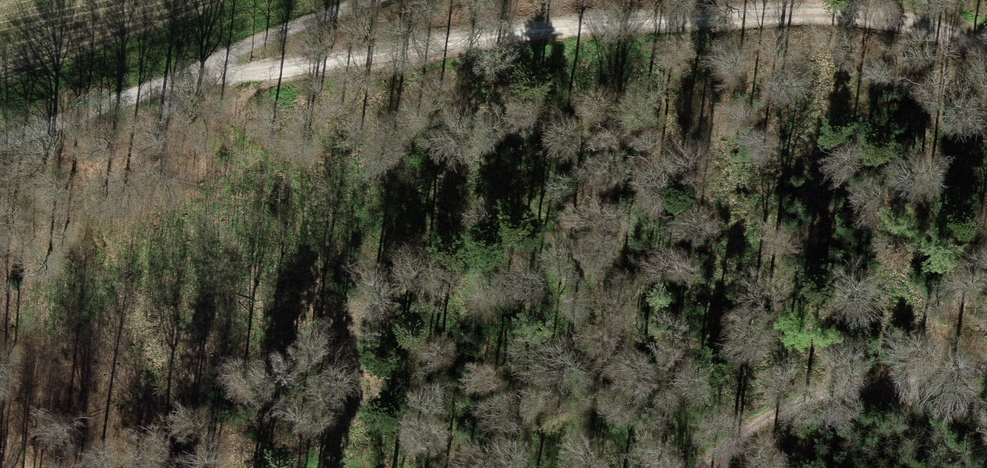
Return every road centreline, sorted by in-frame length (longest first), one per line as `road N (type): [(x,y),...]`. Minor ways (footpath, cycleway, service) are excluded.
road 1 (track): [(986,48),(916,24),(788,10),(544,23),(225,66)]
road 2 (track): [(986,368),(800,402),(740,430),(702,467)]
road 3 (track): [(225,66),(0,148)]
road 4 (track): [(225,66),(387,0)]

